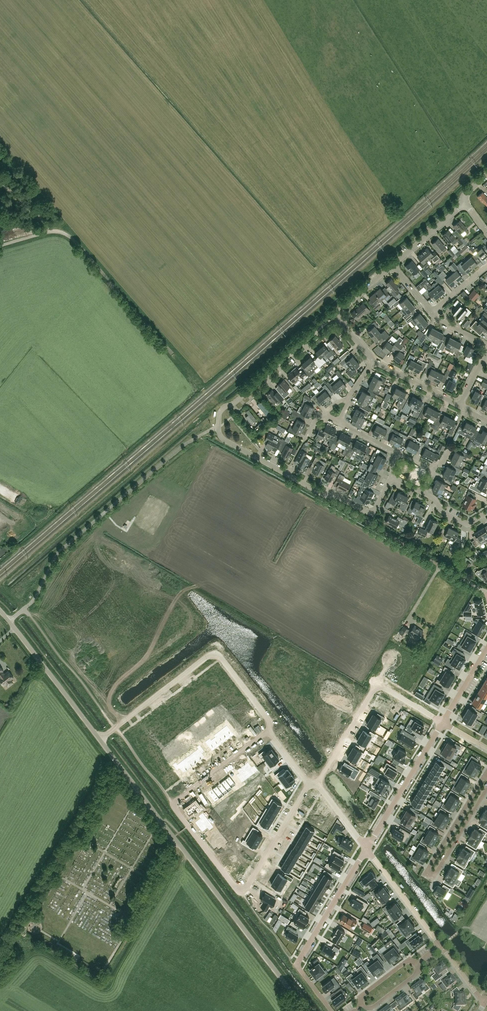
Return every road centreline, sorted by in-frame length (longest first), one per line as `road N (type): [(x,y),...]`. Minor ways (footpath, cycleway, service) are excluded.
road 1 (residential): [(393,477),(372,515),(219,435),(223,408),(335,315)]
road 2 (residential): [(269,731),(176,800),(236,889),(248,887),(308,784)]
road 3 (unclassified): [(303,1010),(99,739)]
road 4 (unclassified): [(202,390),(67,233),(0,246)]
road 5 (residential): [(269,731),(215,653),(99,739)]
road 6 (residential): [(486,790),(435,876),(427,871),(486,776)]
road 7 (residential): [(443,722),(377,684),(317,784)]
road 8 (residential): [(367,849),(297,965),(332,1010)]
road 9 (unclassified): [(99,739),(0,610)]
road 10 (residential): [(443,722),(367,849)]
road 11 (residential): [(441,947),(367,849)]

